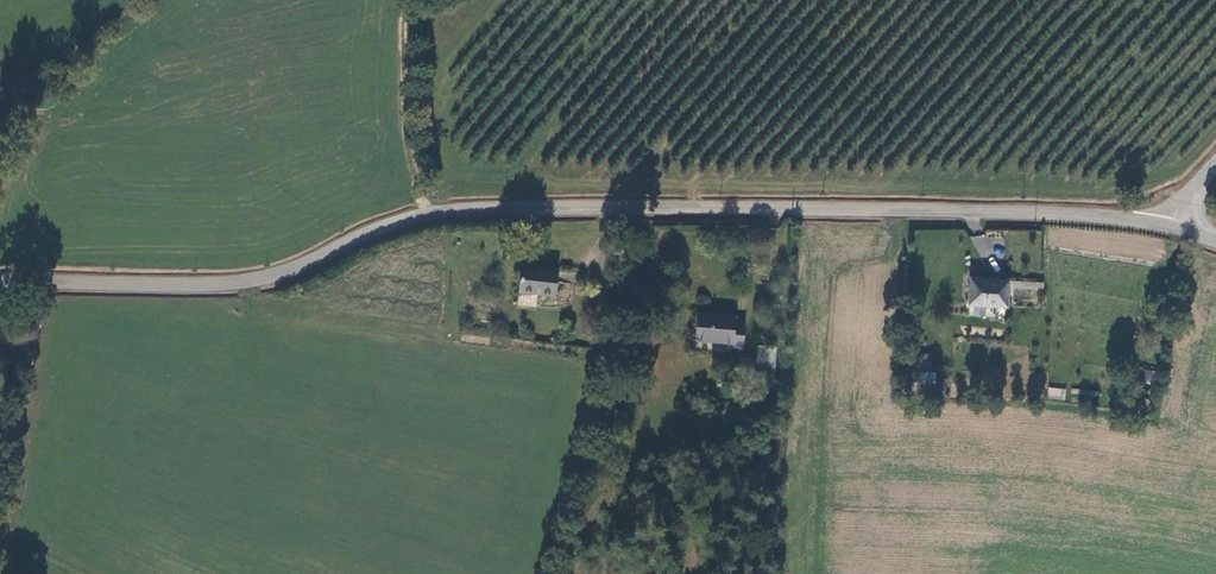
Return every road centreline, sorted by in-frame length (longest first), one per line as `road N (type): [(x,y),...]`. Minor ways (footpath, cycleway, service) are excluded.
road 1 (unclassified): [(30,283),(246,282),(400,221),(460,210),(919,210),(1173,227)]
road 2 (unclassified): [(30,283),(7,523),(12,573)]
road 3 (track): [(427,214),(409,125),(403,0)]

